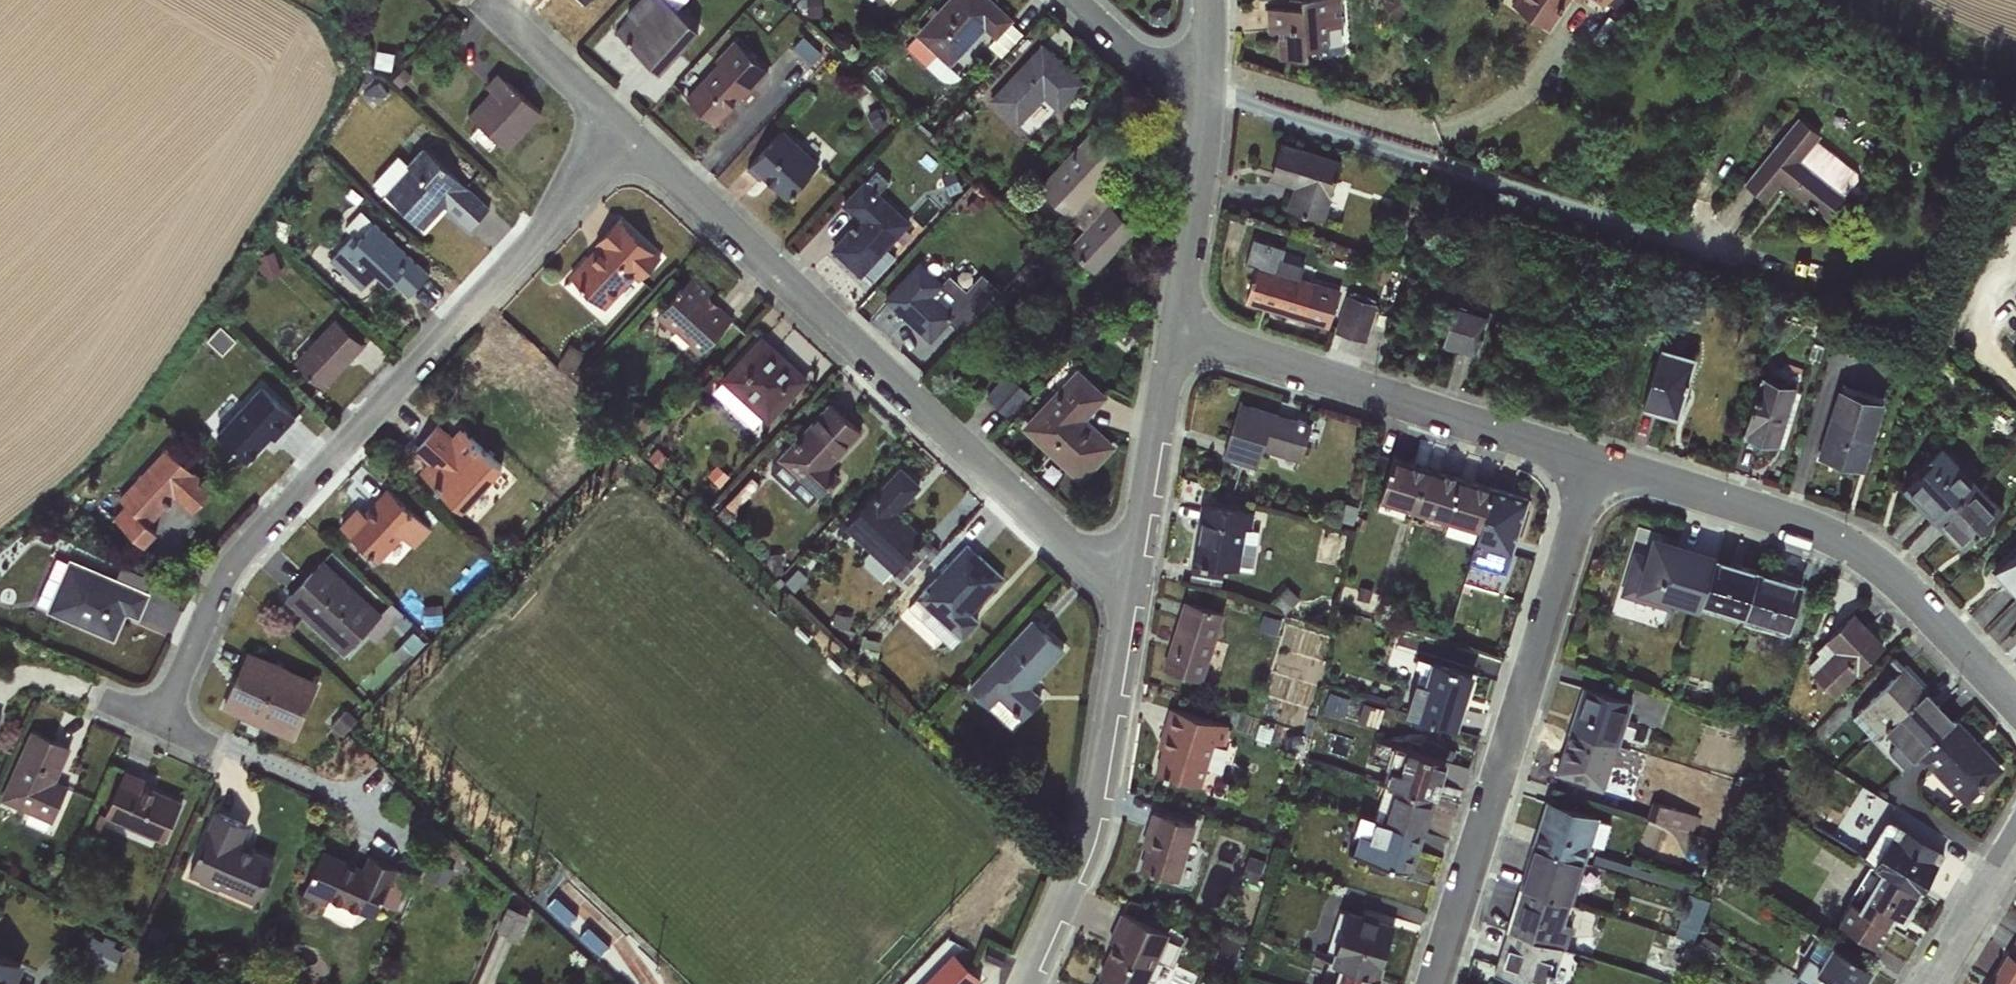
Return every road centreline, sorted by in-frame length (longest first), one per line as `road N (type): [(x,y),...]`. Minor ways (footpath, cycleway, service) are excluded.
road 1 (residential): [(624,135),(223,579),(162,722)]
road 2 (residential): [(1128,592),(624,135)]
road 3 (residential): [(1590,466),(1430,983)]
road 4 (residential): [(2015,711),(1921,602),(1869,558),(1798,524),(1590,466)]
road 5 (residential): [(1590,466),(1172,335)]
road 6 (residential): [(1128,592),(1091,810),(1020,983)]
road 7 (residential): [(1172,335),(1128,592)]
road 8 (residential): [(1205,121),(1172,335)]
road 9 (residential): [(624,135),(490,0)]
road 10 (residential): [(1205,121),(1075,0)]
road 11 (residential): [(1929,983),(2015,845)]
road 12 (residential): [(1206,0),(1205,121)]

